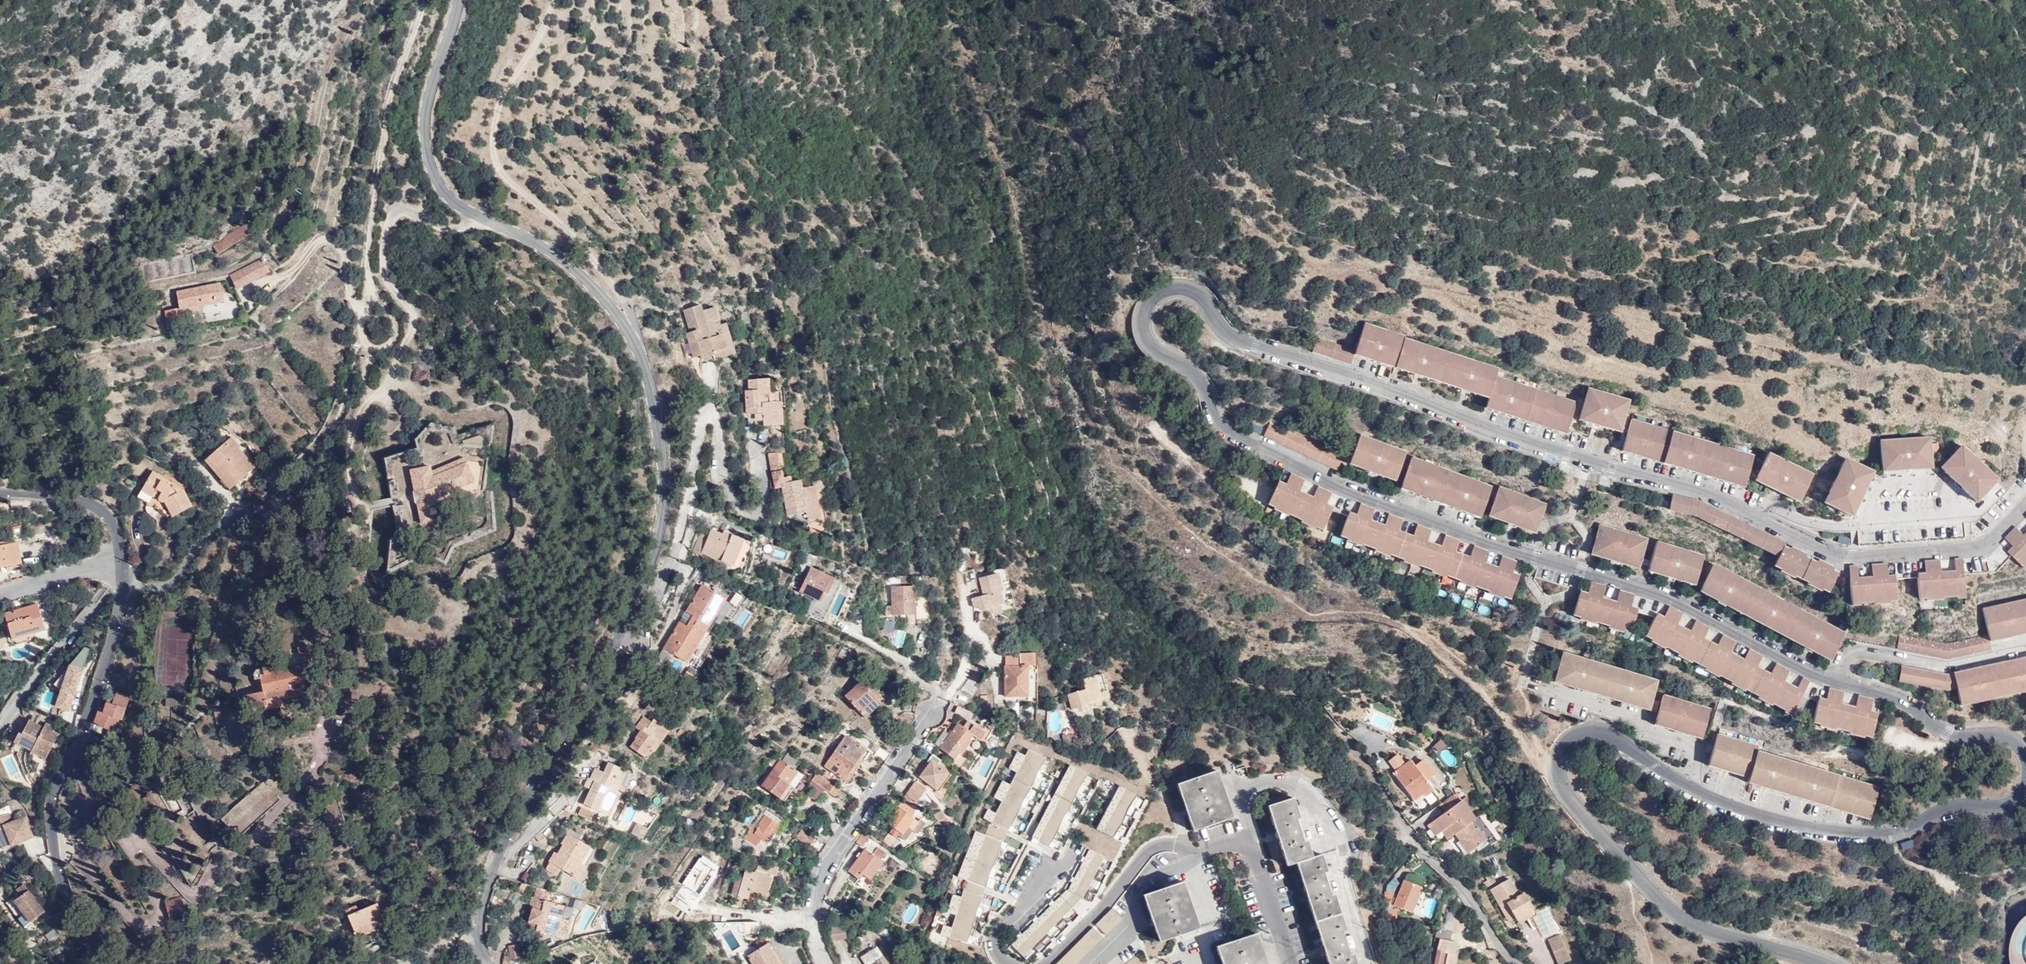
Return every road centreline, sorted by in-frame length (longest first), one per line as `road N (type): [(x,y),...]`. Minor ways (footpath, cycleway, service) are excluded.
road 1 (residential): [(1841,681),(1661,597),(1319,477),(1218,430),(1190,369),(1149,348),(1140,335),(1145,300),(1157,290),(1192,289),(1223,336),(1495,431),(1701,488),(1842,557),(1980,548),(2025,499)]
road 2 (tertiary): [(457,0),(425,112),(432,169),(455,202),(563,259),(616,313),(651,389),(663,486),(641,584),(497,858),(480,923),(489,963)]
road 3 (residential): [(1816,963),(1672,914),(1557,783),(1552,763),(1556,748),(1590,734),(1670,778)]
road 4 (track): [(644,363),(626,307),(583,249),(519,189),(493,144),(501,91),(538,38),(548,0)]
road 5 (unclassified): [(124,580),(120,615),(51,811),(57,872),(100,963)]
road 6 (residential): [(1670,778),(1767,818),(1881,836),(1958,808),(2013,805),(2025,780)]
road 7 (residential): [(825,963),(812,920),(814,890),(832,850),(927,715)]
road 8 (residential): [(1344,740),(1415,846),(1516,963)]
road 9 (residential): [(1520,680),(1644,721),(1695,758),(1686,775),(1670,778)]
road 10 (residential): [(2025,767),(2014,741),(1947,735),(1888,693),(1841,681)]
road 11 (residential): [(1841,681),(1857,654),(1942,666),(2025,647)]
road 12 (residential): [(0,723),(101,595)]
road 13 (unclassified): [(0,495),(82,504),(103,516),(120,559)]
road 14 (residential): [(124,580),(171,580),(208,533),(239,512)]
road 15 (residential): [(120,559),(0,594)]

